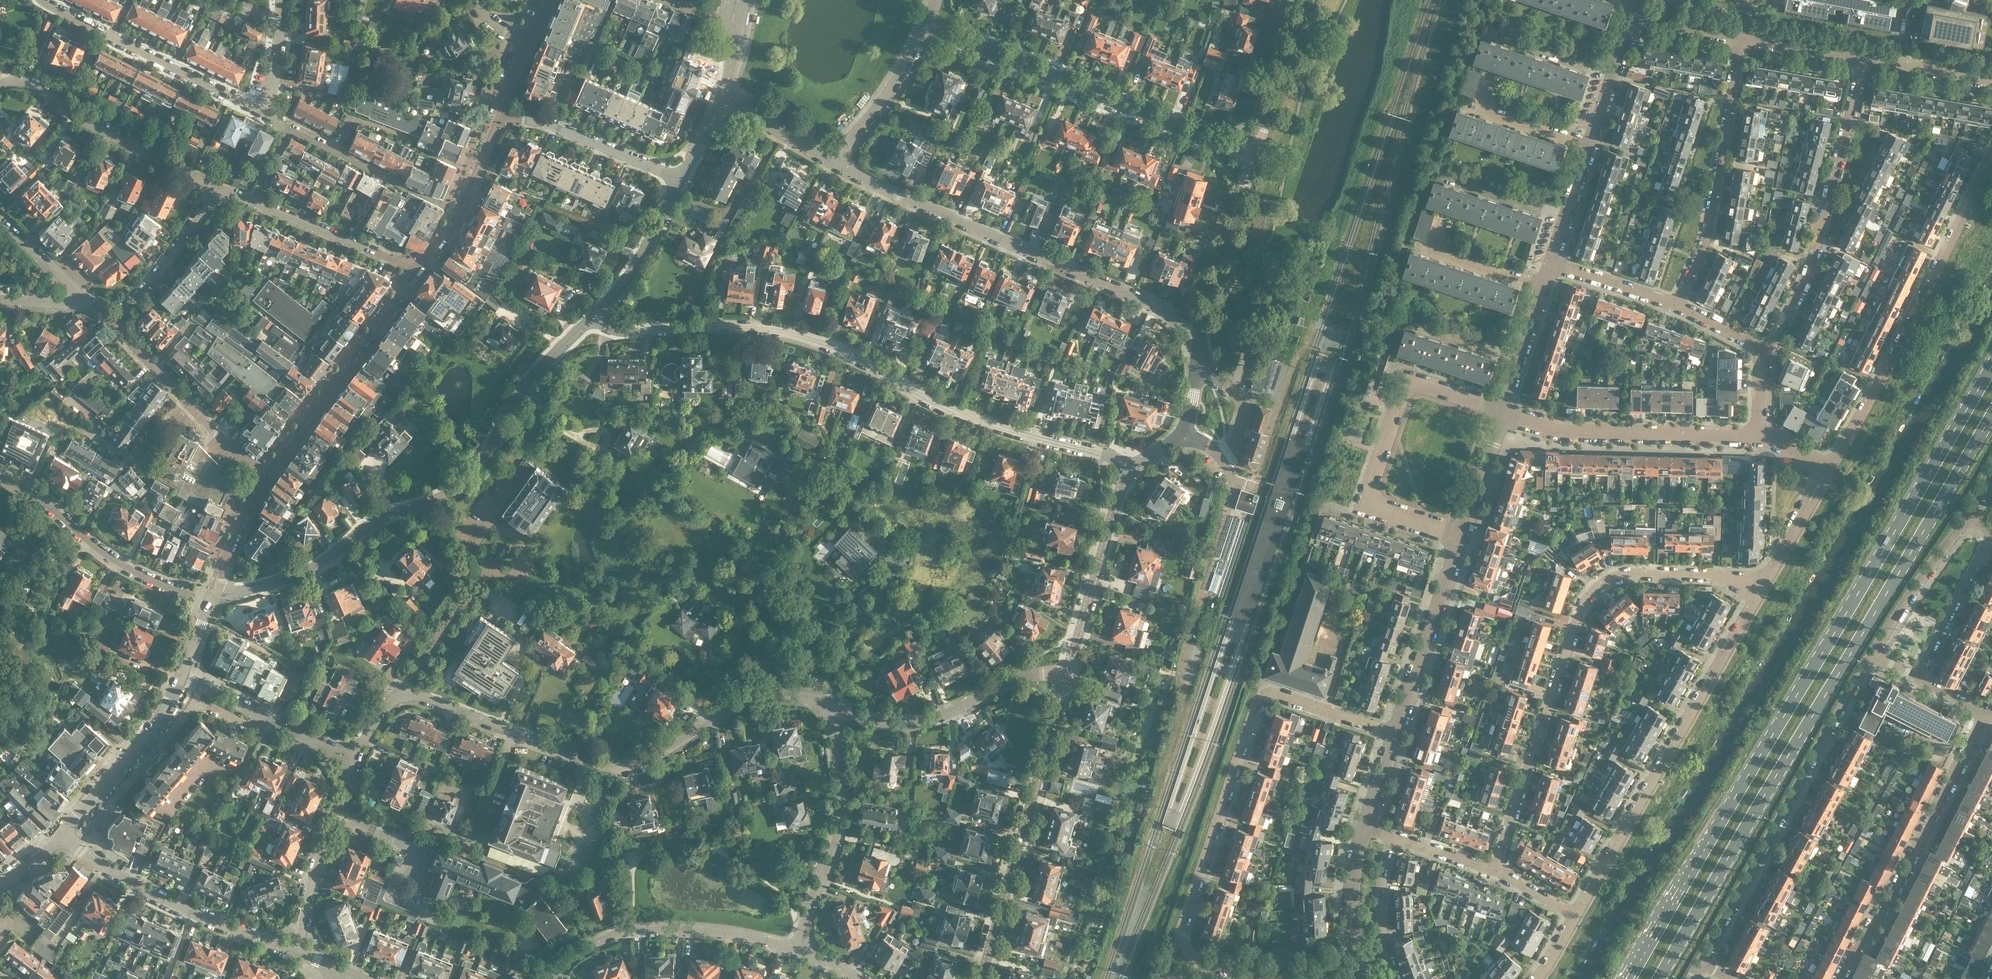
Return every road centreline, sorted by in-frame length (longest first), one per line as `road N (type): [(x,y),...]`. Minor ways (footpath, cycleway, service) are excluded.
road 1 (primary): [(1991,359),(1629,978)]
road 2 (primary): [(1659,978),(1991,412)]
road 3 (residential): [(1132,470),(1113,457),(925,397),(798,335),(721,324),(625,331),(592,318)]
road 4 (residential): [(838,706),(802,695),(761,697),(657,757),(614,768),(401,691),(350,751)]
road 5 (tertiary): [(219,589),(297,576),(366,527),(459,485),(531,374),(592,318)]
road 6 (residential): [(1395,732),(1270,690),(1261,697),(1180,941),(1188,959),(1245,978)]
road 7 (residential): [(1494,868),(1592,594),(1625,574),(1766,582)]
road 8 (residential): [(1200,331),(832,161)]
road 9 (residential): [(1766,582),(1575,917)]
road 10 (residential): [(1991,156),(1827,469)]
road 11 (residential): [(1701,964),(1874,656)]
road 12 (residential): [(1252,158),(927,28)]
road 13 (residential): [(1462,539),(1364,504),(1393,404),(1403,378),(1503,414)]
road 14 (residential): [(980,978),(1068,673)]
road 15 (residential): [(1767,349),(1819,235),(1860,58)]
road 16 (residential): [(1843,978),(1983,714)]
road 17 (residential): [(1742,38),(1706,241),(1676,305)]
road 18 (residential): [(1503,414),(1563,431),(1762,435)]
road 19 (residential): [(1550,262),(1632,20)]
road 20 (residential): [(562,978),(586,949),(632,930),(726,932),(796,949)]
road 21 (residential): [(262,468),(415,268)]
road 22 (residential): [(796,949),(843,811),(838,706)]
road 23 (residential): [(0,470),(108,556),(209,605)]
road 24 (residential): [(220,188),(108,134),(28,82),(0,84)]
road 25 (residential): [(295,952),(141,889),(77,844)]
road 26 (residential): [(1068,673),(1132,470)]
road 27 (residential): [(295,952),(306,892),(353,774),(350,751)]
road 28 (tertiary): [(1395,732),(1462,539)]
road 29 (tertiary): [(66,832),(169,704),(182,676)]
road 30 (residential): [(680,179),(547,123),(500,113)]
road 31 (residential): [(1019,679),(914,724),(838,706)]
road 32 (residential): [(77,844),(199,698)]
road 33 (residential): [(457,211),(287,126)]
road 34 (residential): [(1200,331),(1252,158)]
road 35 (residential): [(415,268),(253,203)]
road 36 (residential): [(1874,656),(1976,515)]
road 37 (residential): [(109,320),(164,265),(220,188)]
road 38 (residential): [(261,111),(111,38)]
road 39 (residential): [(1252,158),(1304,0)]
road 40 (tertiary): [(592,318),(648,244),(680,179)]
road 41 (residential): [(832,161),(891,93),(927,28)]
road 42 (residential): [(1918,679),(1991,535)]
road 43 (residential): [(1503,414),(1550,262)]
road 44 (tertiary): [(1364,978),(1351,926),(1351,878),(1365,826)]
road 45 (residential): [(1396,978),(1380,917),(1393,837)]
road 46 (residential): [(1676,305),(1550,262)]
road 47 (residential): [(1991,80),(1860,58)]
road 48 (tertiary): [(1462,539),(1503,414)]
road 49 (residential): [(1827,469),(1766,582)]
road 50 (residential): [(219,589),(262,468)]
road 51 (residential): [(832,161),(725,100)]

